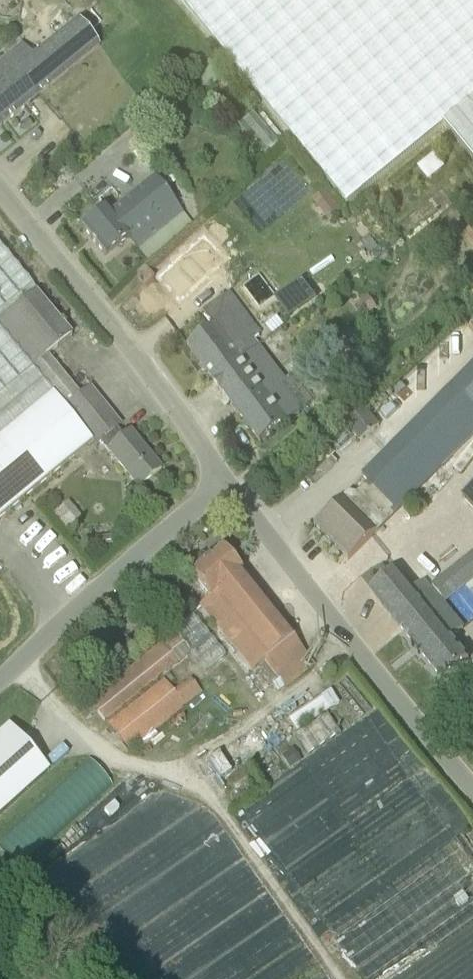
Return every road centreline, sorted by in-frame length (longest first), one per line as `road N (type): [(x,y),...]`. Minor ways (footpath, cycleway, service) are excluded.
road 1 (unclassified): [(472,788),(225,479)]
road 2 (unclassified): [(225,479),(0,190)]
road 3 (unclassified): [(0,683),(225,479)]

